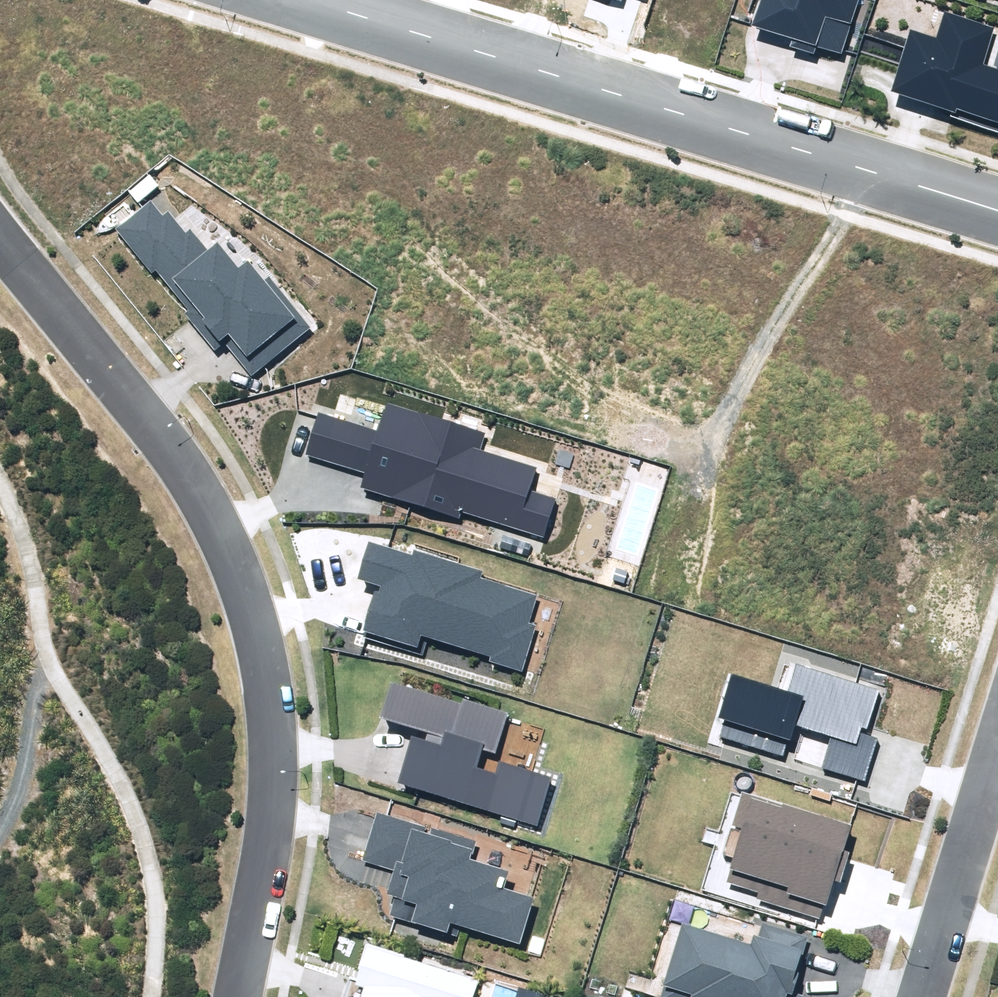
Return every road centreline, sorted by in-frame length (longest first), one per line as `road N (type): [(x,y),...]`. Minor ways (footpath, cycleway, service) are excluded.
road 1 (residential): [(237,996),(272,809),(271,692),(243,576),(201,487),(0,231)]
road 2 (residential): [(307,0),(997,209)]
road 3 (residential): [(917,996),(997,738)]

